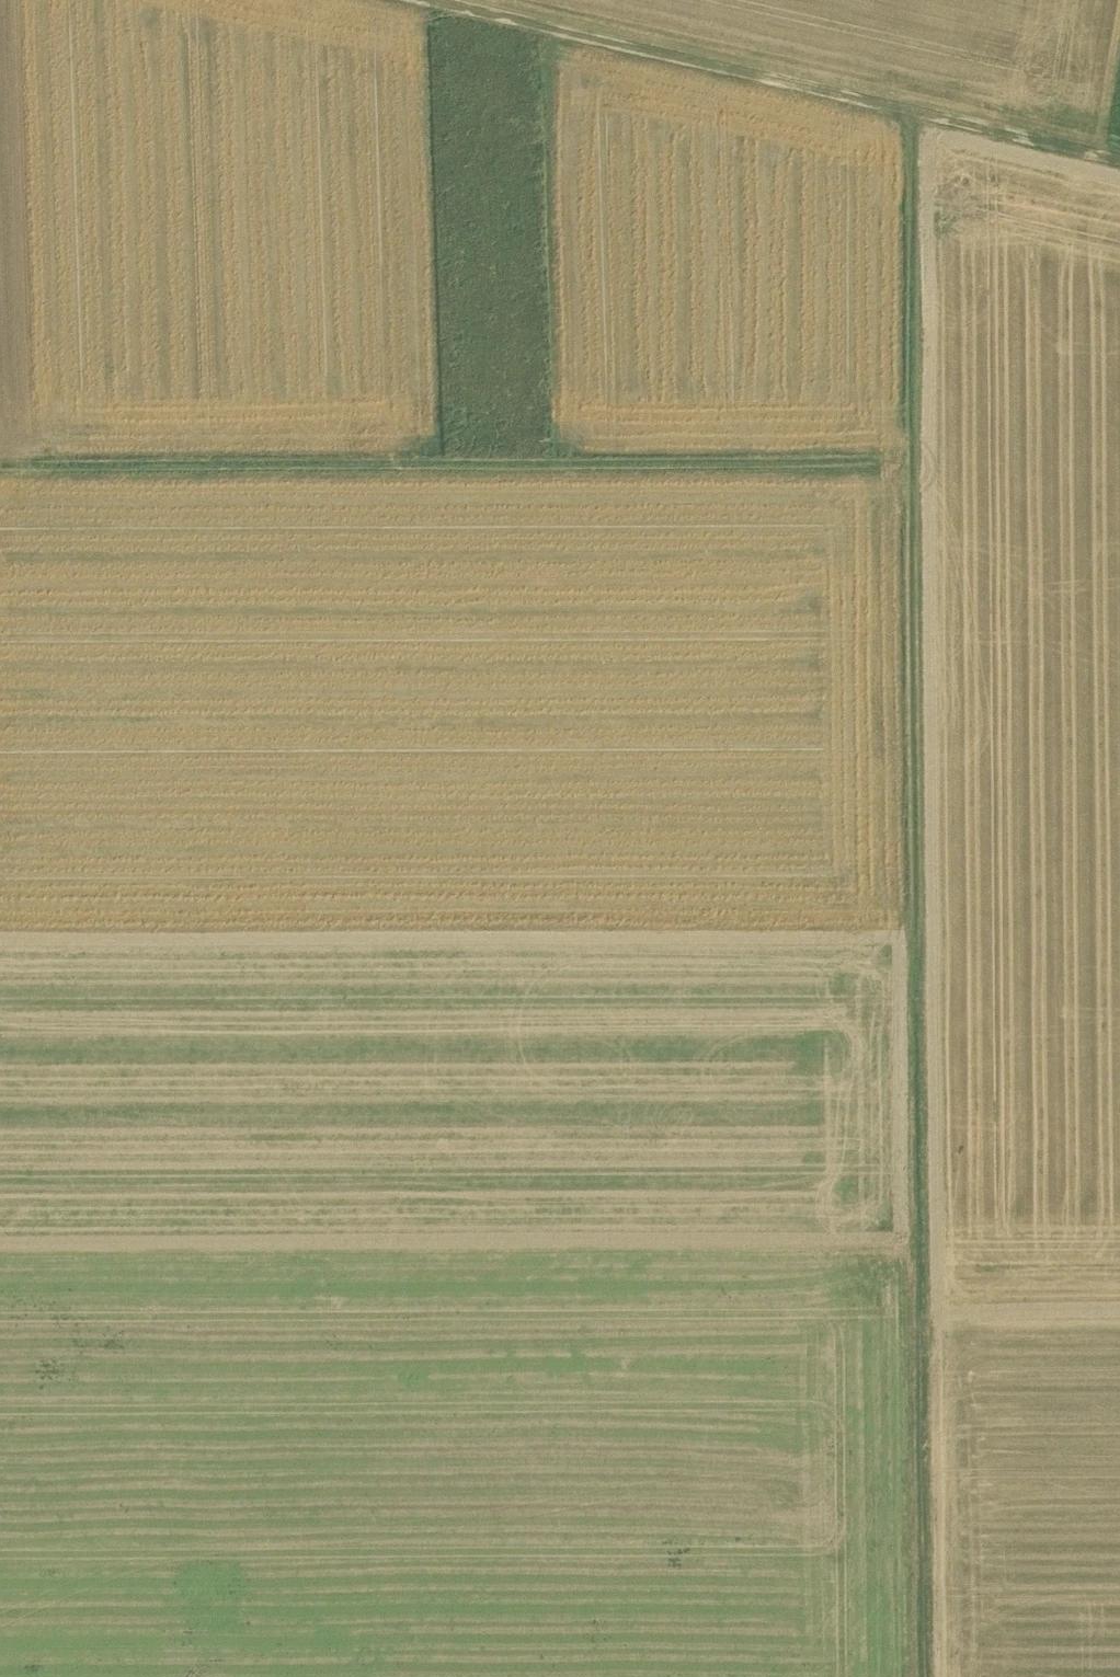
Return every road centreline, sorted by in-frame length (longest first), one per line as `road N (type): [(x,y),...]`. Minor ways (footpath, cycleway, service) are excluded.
road 1 (track): [(925,1676),(910,460),(0,467)]
road 2 (track): [(396,0),(934,128),(910,460)]
road 3 (track): [(934,128),(1119,170)]

